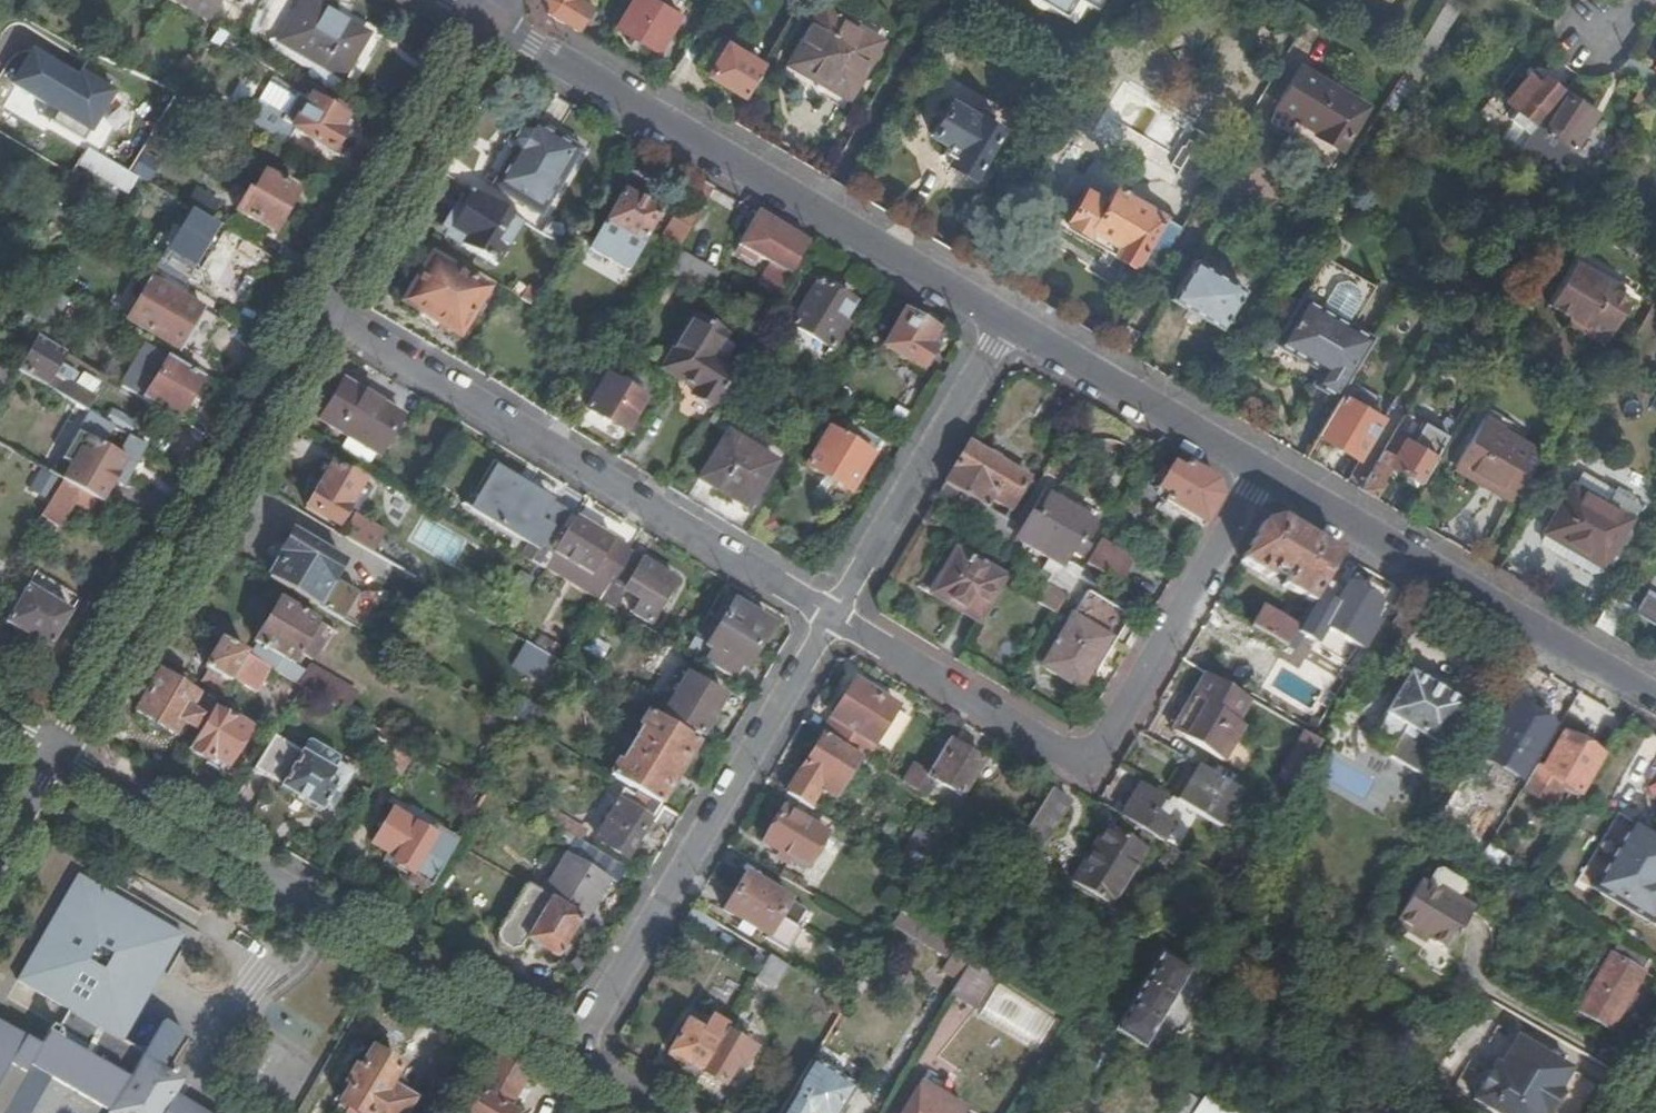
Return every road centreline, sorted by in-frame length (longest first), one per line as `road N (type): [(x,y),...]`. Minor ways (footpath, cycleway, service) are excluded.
road 1 (unclassified): [(836,621),(1074,765),(1089,767),(1268,480)]
road 2 (unclassified): [(318,309),(836,621)]
road 3 (residential): [(1012,327),(492,19)]
road 4 (residential): [(573,1054),(55,750)]
road 5 (residential): [(55,750),(318,309)]
road 6 (unclassified): [(836,621),(573,1054)]
road 7 (residential): [(1655,706),(1268,480)]
road 8 (unclassified): [(1012,327),(836,621)]
road 9 (residential): [(318,309),(492,19)]
road 10 (residential): [(1268,480),(1012,327)]

